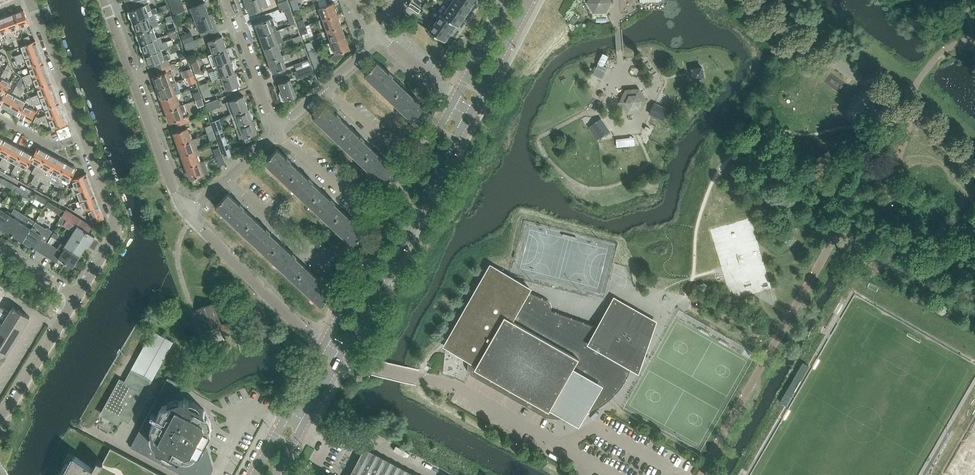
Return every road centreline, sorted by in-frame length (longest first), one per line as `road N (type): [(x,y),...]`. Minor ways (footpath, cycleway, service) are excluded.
road 1 (tertiary): [(451,106),(324,344)]
road 2 (tertiary): [(341,353),(469,116)]
road 3 (residential): [(186,213),(103,0)]
road 4 (residential): [(324,344),(186,213)]
road 5 (residential): [(77,295),(115,223),(83,134)]
road 6 (residential): [(0,418),(77,295)]
road 7 (residential): [(83,134),(31,0)]
road 8 (residential): [(278,129),(229,0)]
road 9 (residential): [(325,270),(225,178)]
road 10 (tertiary): [(469,116),(530,0)]

